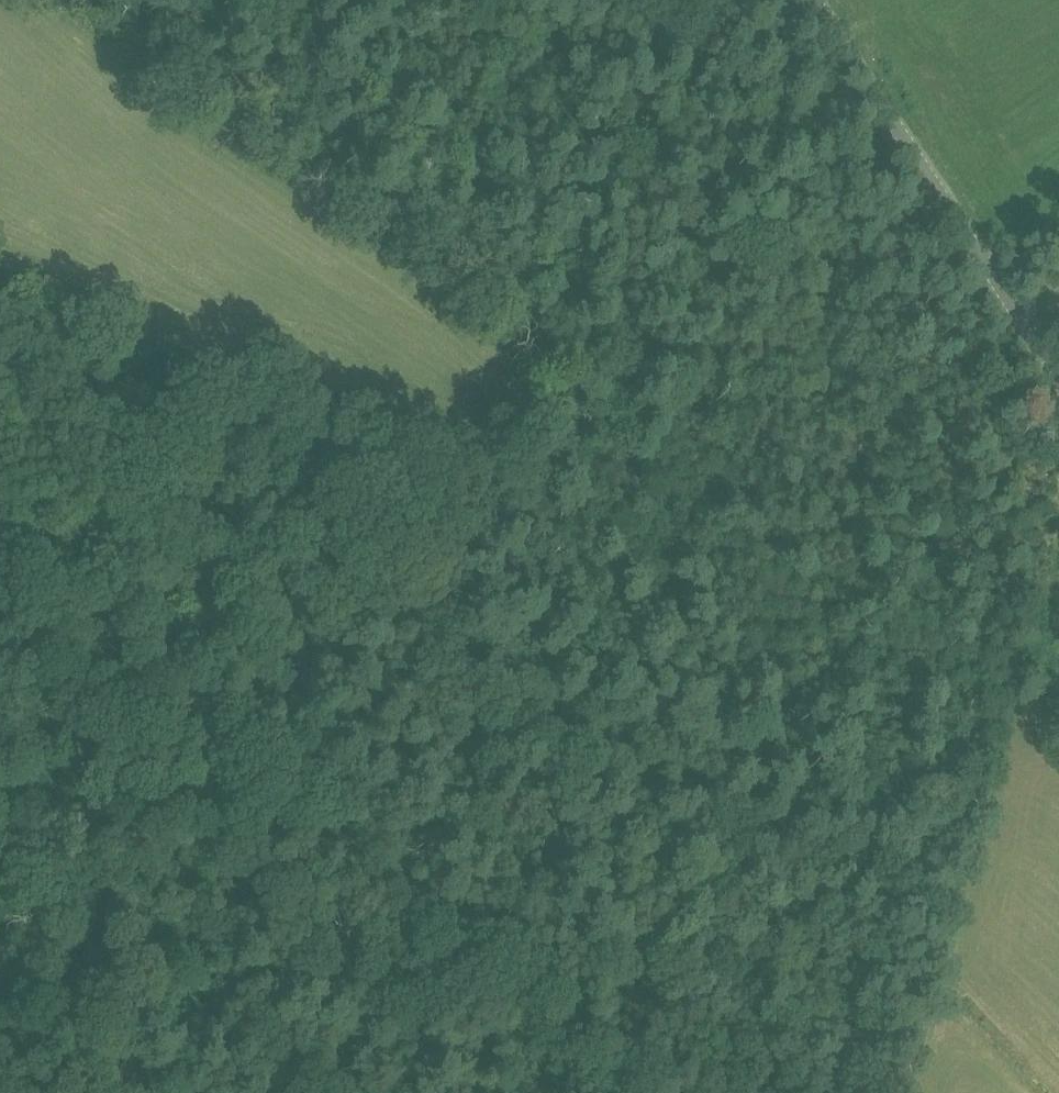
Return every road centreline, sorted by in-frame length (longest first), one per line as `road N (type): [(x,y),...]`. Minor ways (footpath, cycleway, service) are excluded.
road 1 (unclassified): [(1058,382),(811,0)]

